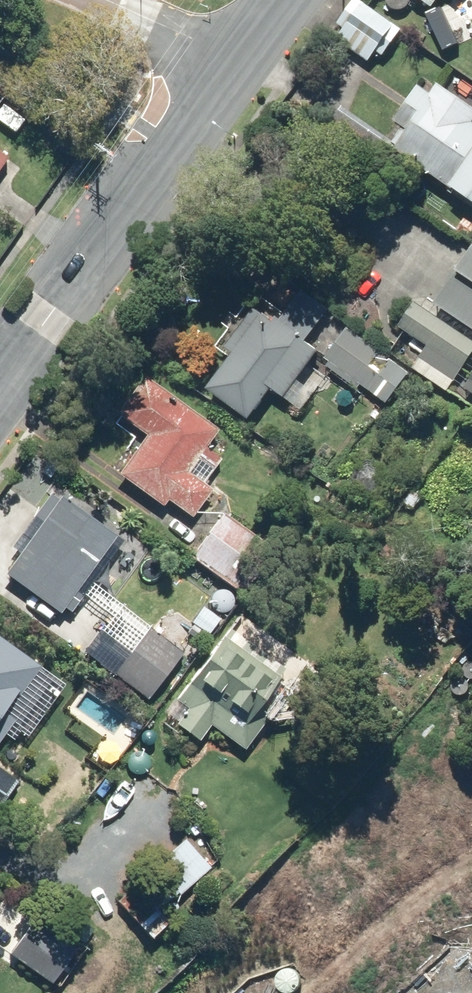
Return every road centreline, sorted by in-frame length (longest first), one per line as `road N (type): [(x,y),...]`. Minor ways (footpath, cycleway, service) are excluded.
road 1 (secondary): [(233,63),(0,382)]
road 2 (residential): [(100,0),(233,63)]

